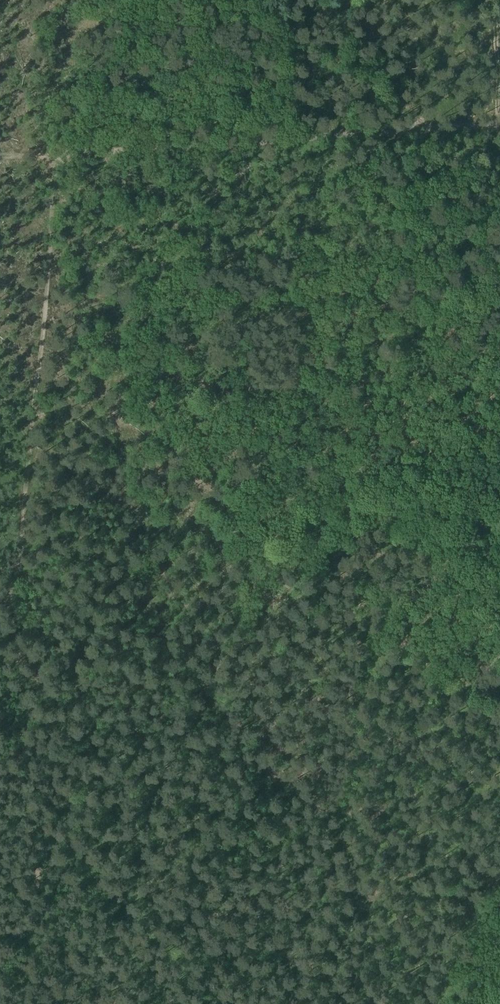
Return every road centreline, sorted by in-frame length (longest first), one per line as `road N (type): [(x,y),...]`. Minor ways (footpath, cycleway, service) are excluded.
road 1 (track): [(499,118),(57,151),(11,602)]
road 2 (track): [(0,960),(34,915),(38,891),(16,773),(22,704),(11,602),(0,599)]

